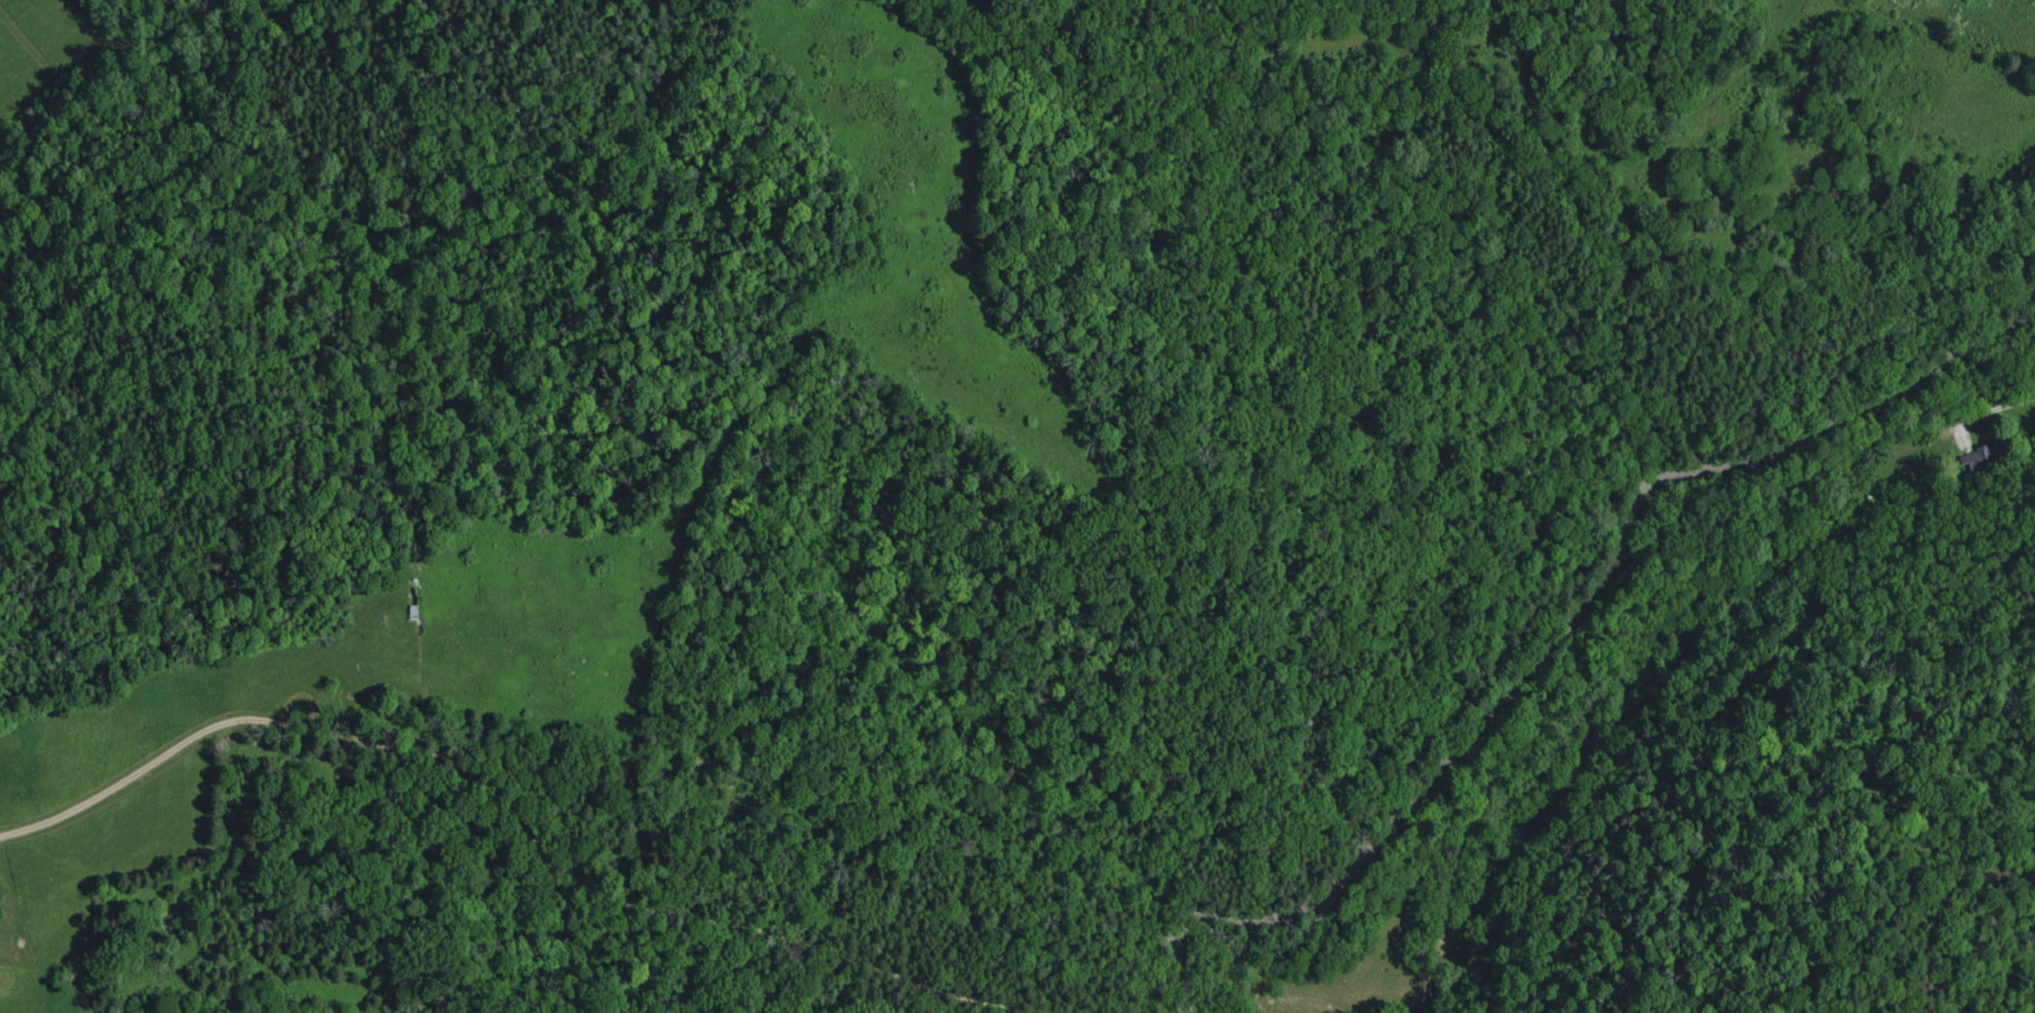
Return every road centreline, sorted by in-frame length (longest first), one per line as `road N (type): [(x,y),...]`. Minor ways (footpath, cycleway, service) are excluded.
road 1 (residential): [(0,824),(89,787),(193,719),(361,720),(434,752),(576,872),(622,894),(776,930),(993,1006),(1037,1012)]
road 2 (residential): [(1246,1012),(1259,1007),(1312,939),(1333,895),(1416,798),(1573,633),(1611,579),(1654,479),(1781,450),(2034,312)]

